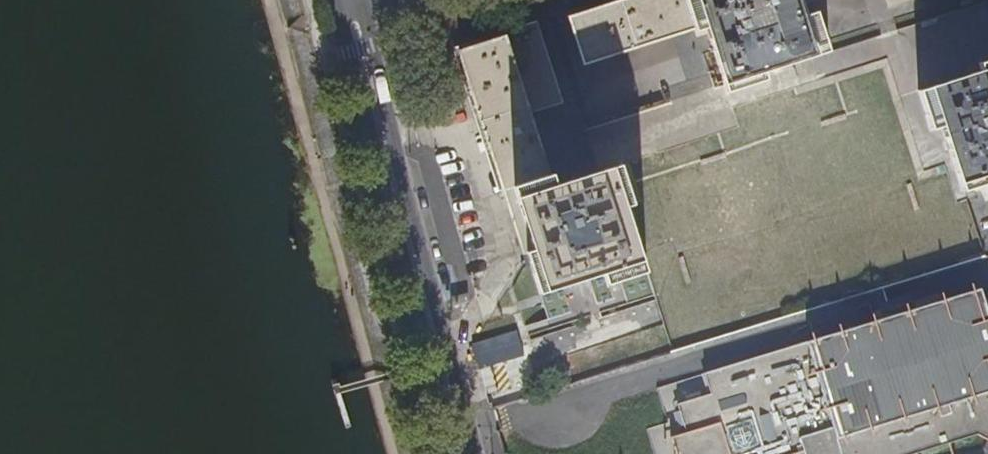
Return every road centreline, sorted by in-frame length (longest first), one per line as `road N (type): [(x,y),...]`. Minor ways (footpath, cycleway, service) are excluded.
road 1 (secondary): [(477,453),(372,46),(353,14)]
road 2 (secondary): [(353,14),(351,52),(376,161),(454,453)]

